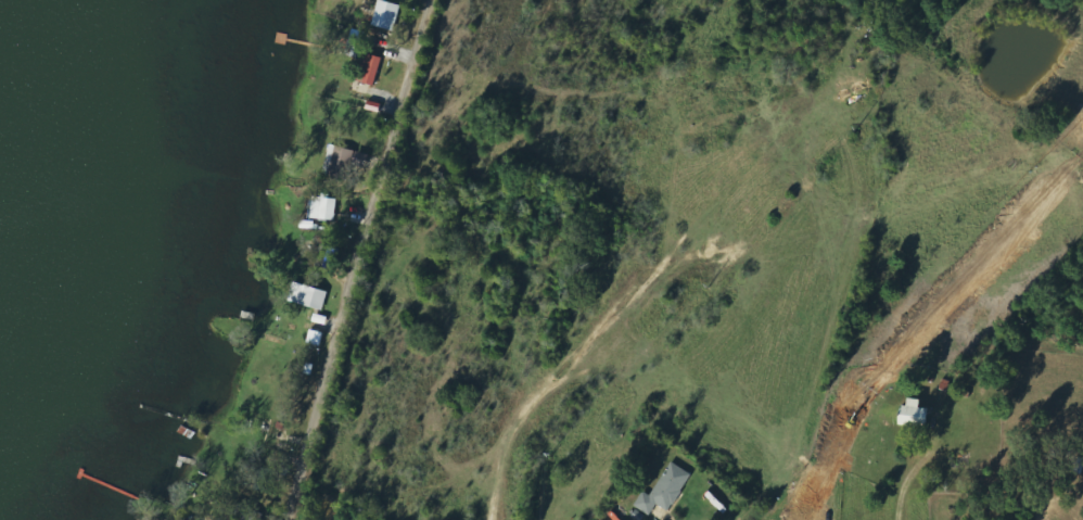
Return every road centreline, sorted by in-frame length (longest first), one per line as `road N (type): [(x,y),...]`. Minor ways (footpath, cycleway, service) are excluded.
road 1 (residential): [(290,519),(429,0)]

